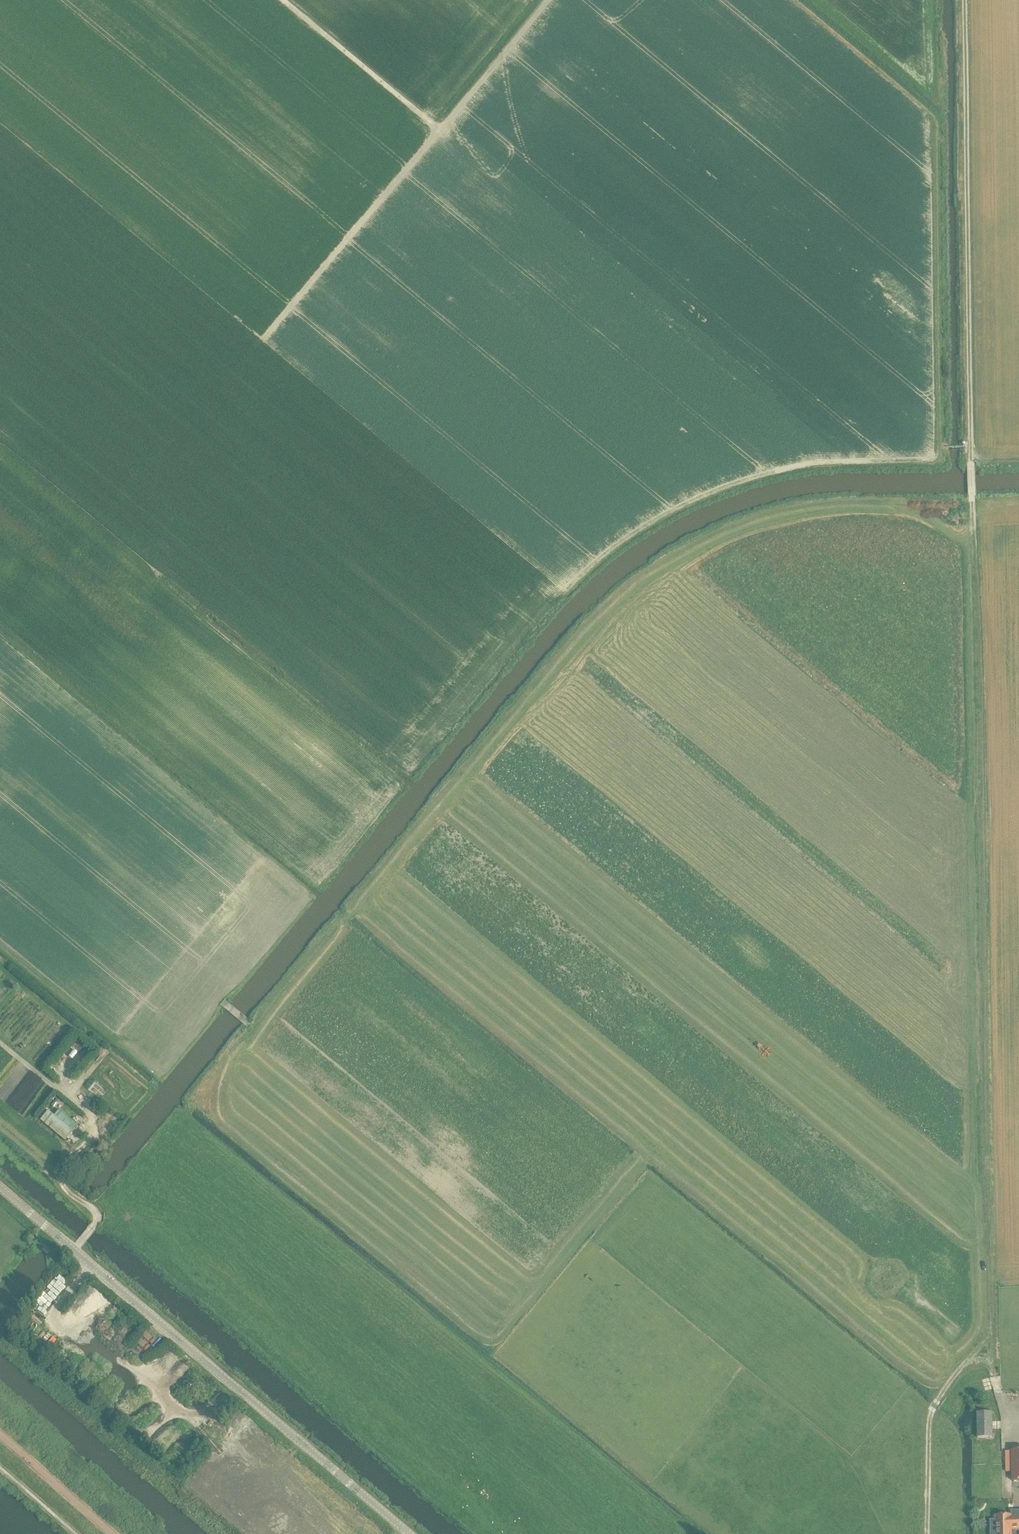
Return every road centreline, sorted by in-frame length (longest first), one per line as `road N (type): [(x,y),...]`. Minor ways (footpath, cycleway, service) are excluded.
road 1 (track): [(975,497),(985,653),(995,1341),(935,1405),(930,1533)]
road 2 (tertiary): [(411,1533),(0,1186)]
road 3 (track): [(969,0),(975,458)]
road 4 (track): [(436,129),(281,0)]

